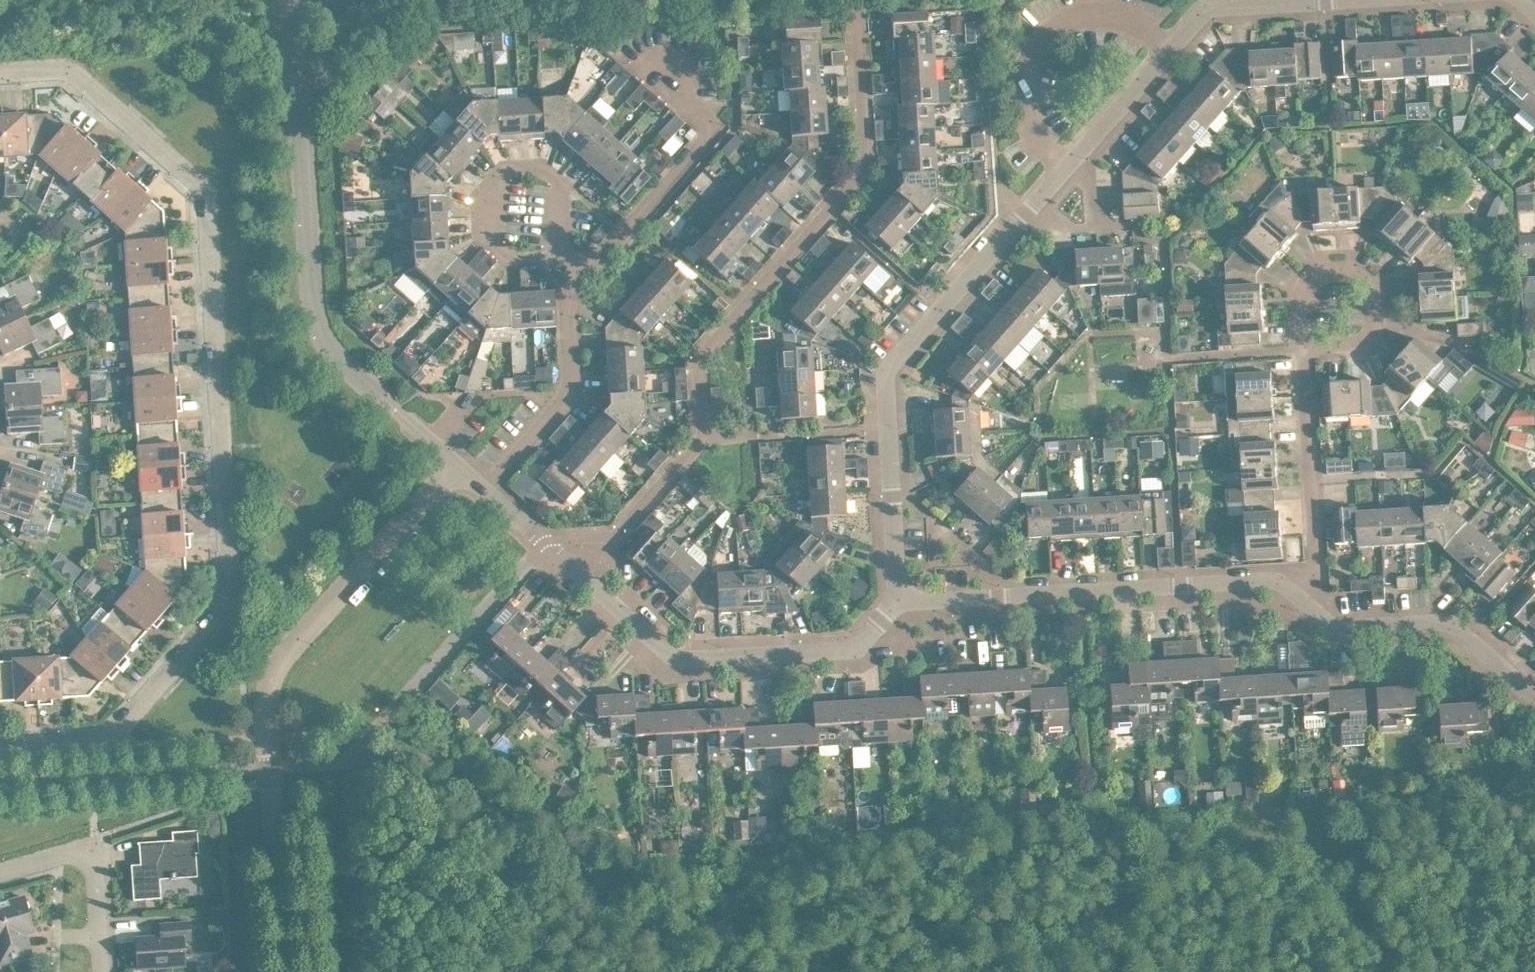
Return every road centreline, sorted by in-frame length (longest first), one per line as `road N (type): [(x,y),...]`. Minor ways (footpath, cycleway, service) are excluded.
road 1 (residential): [(0,78),(72,73),(208,189),(232,600),(225,619),(102,749),(0,755)]
road 2 (residential): [(283,971),(270,696),(283,657),(460,470)]
road 3 (residential): [(897,603),(884,386),(1072,173)]
road 4 (residential): [(296,0),(322,316),(346,362),(439,451)]
road 5 (residential): [(488,496),(671,658),(845,661),(872,640),(897,603)]
road 6 (residential): [(897,603),(1271,589),(1316,611)]
road 7 (residential): [(575,297),(719,131),(657,66)]
road 8 (residential): [(1072,173),(1038,141),(1026,116),(1031,65),(1049,37),(1086,22),(1124,20),(1178,53)]
road 9 (residential): [(1178,53),(1213,14),(1441,0)]
road 10 (residential): [(1316,611),(1301,353)]
road 11 (residential): [(1316,611),(1442,612),(1534,692)]
road 12 (residential): [(1301,353),(1299,302),(1326,265),(1361,261),(1379,279),(1379,337),(1365,347)]
road 13 (residential): [(488,496),(571,397),(575,297)]
road 14 (residential): [(565,257),(561,183),(541,171),(510,173),(497,196),(495,242),(510,258)]
road 15 (residential): [(111,971),(106,865),(90,853),(0,875)]
road 16 (residential): [(1072,173),(1178,53)]

